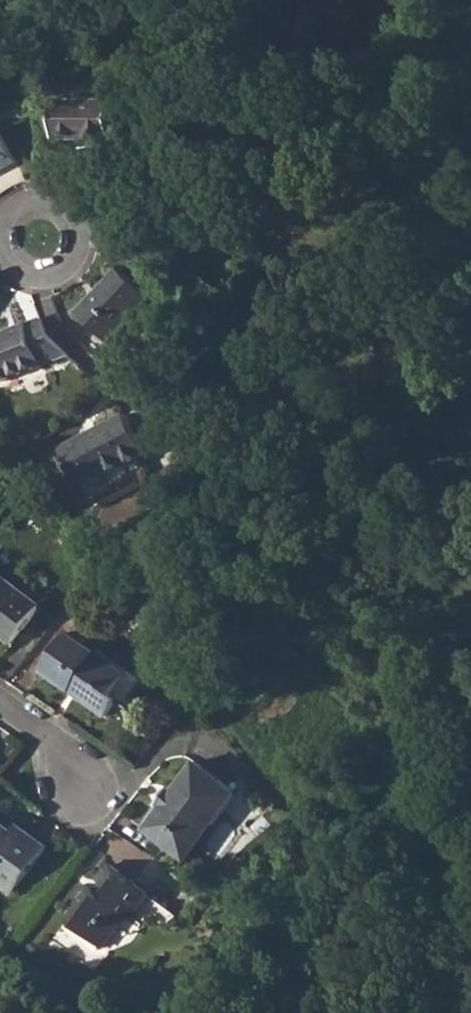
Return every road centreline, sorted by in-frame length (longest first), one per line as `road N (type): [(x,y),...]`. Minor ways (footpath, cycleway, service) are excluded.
road 1 (residential): [(34,274),(67,259),(66,228),(50,215),(29,215),(9,239)]
road 2 (residential): [(0,704),(54,741),(85,789)]

